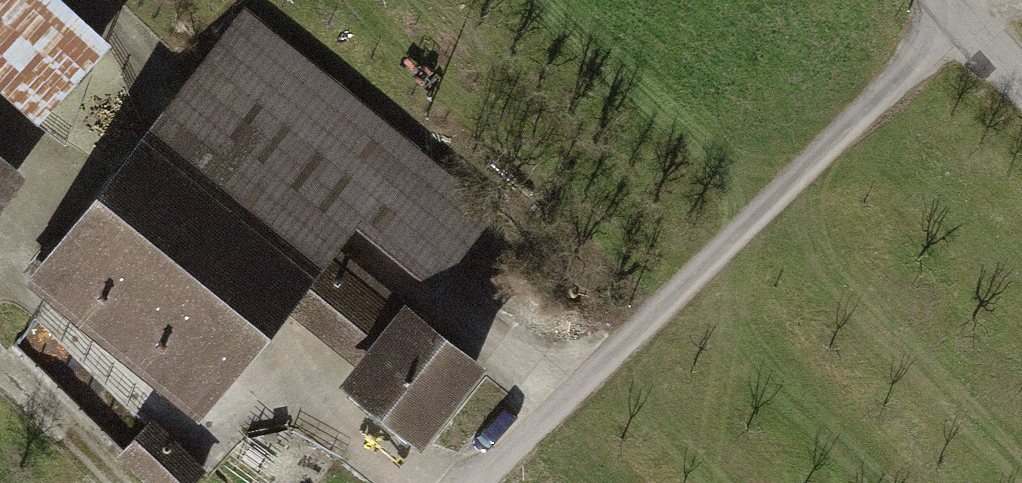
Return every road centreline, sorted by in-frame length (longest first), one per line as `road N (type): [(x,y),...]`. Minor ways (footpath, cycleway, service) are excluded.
road 1 (track): [(993,0),(964,14),(488,482)]

